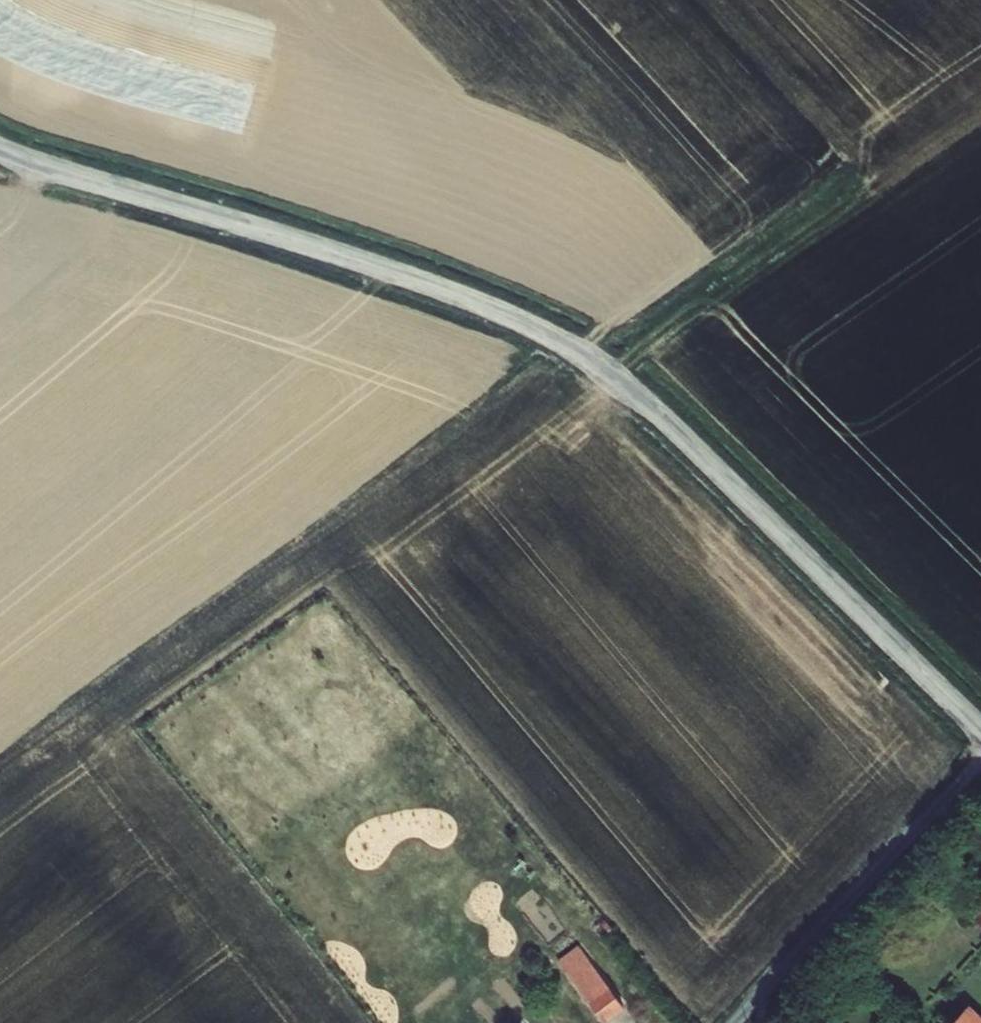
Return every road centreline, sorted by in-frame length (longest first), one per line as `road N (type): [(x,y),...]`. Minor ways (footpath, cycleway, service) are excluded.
road 1 (tertiary): [(0,148),(348,254),(472,299),(592,358),(980,729)]

